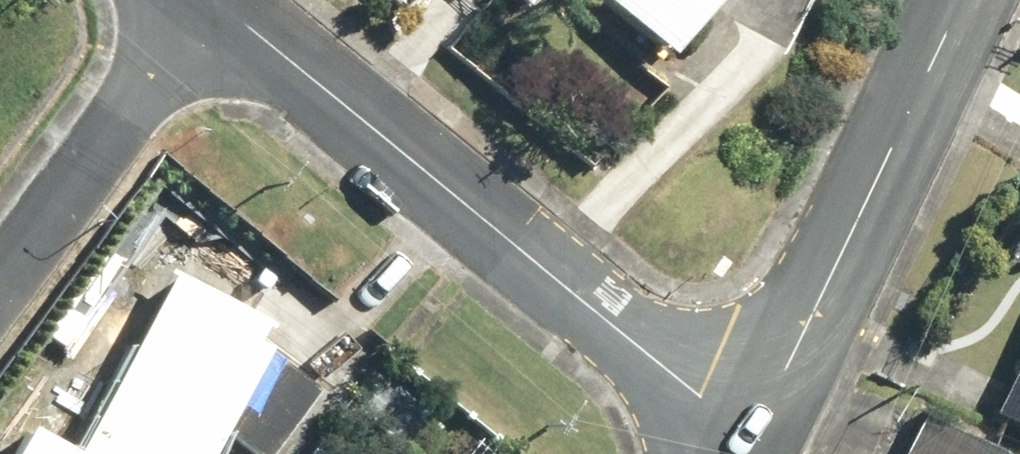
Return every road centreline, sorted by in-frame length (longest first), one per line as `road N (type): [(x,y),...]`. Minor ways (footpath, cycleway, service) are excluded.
road 1 (residential): [(749,436),(223,0)]
road 2 (residential): [(957,0),(749,436)]
road 3 (residential): [(212,0),(0,282)]

